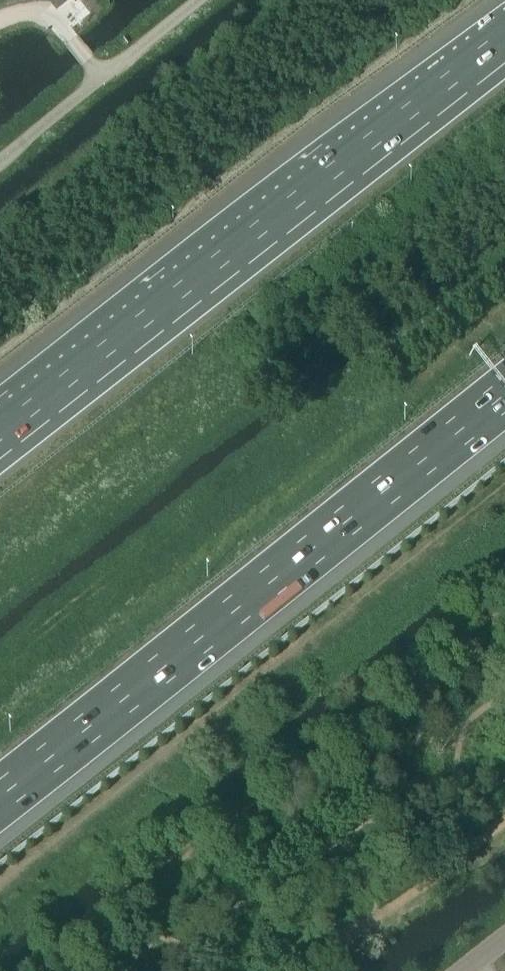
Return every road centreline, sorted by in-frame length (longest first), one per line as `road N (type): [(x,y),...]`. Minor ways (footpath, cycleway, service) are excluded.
road 1 (motorway): [(0,797),(504,394)]
road 2 (motorway): [(504,45),(0,441)]
road 3 (unclassified): [(0,161),(199,0)]

